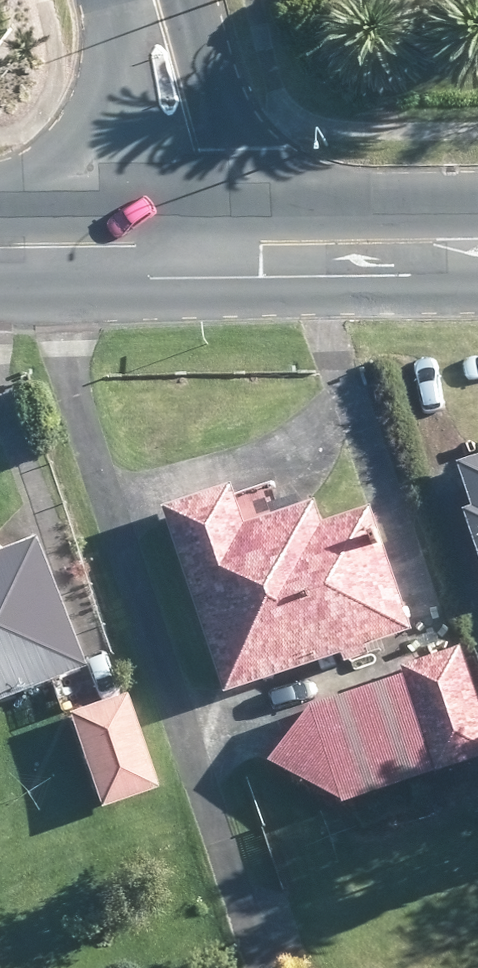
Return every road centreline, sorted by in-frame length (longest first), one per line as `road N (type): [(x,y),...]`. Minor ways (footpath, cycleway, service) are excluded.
road 1 (secondary): [(477,247),(200,244)]
road 2 (residential): [(200,244),(196,153),(156,0)]
road 3 (secondary): [(200,244),(0,248)]

